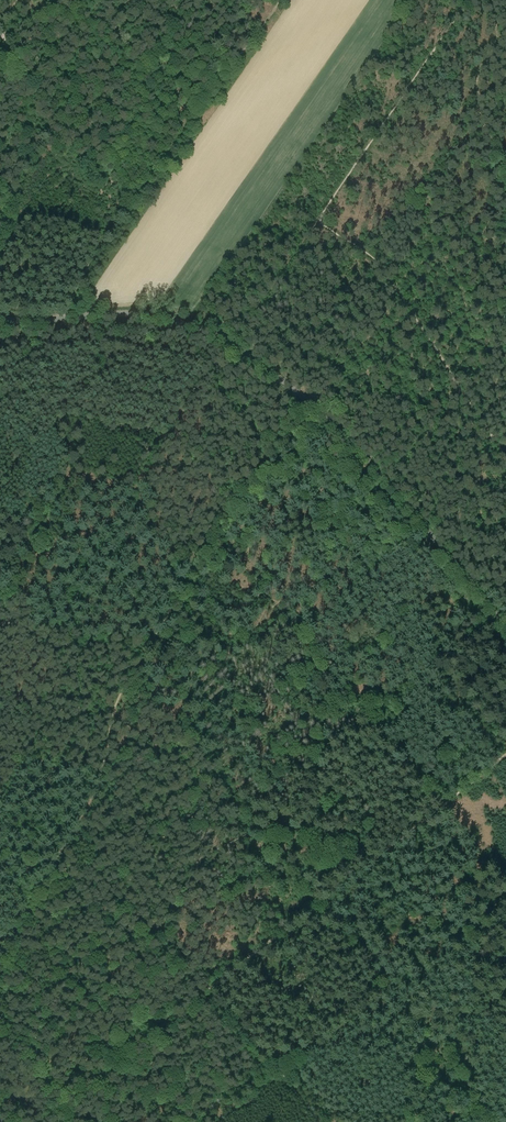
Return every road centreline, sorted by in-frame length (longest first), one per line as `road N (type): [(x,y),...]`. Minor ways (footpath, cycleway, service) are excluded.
road 1 (track): [(470,0),(305,244),(303,291),(318,373),(208,534),(166,619)]
road 2 (tertiary): [(505,627),(340,432),(227,342),(156,316),(0,319)]
road 3 (track): [(321,1121),(72,826)]
road 4 (track): [(205,987),(505,754)]

